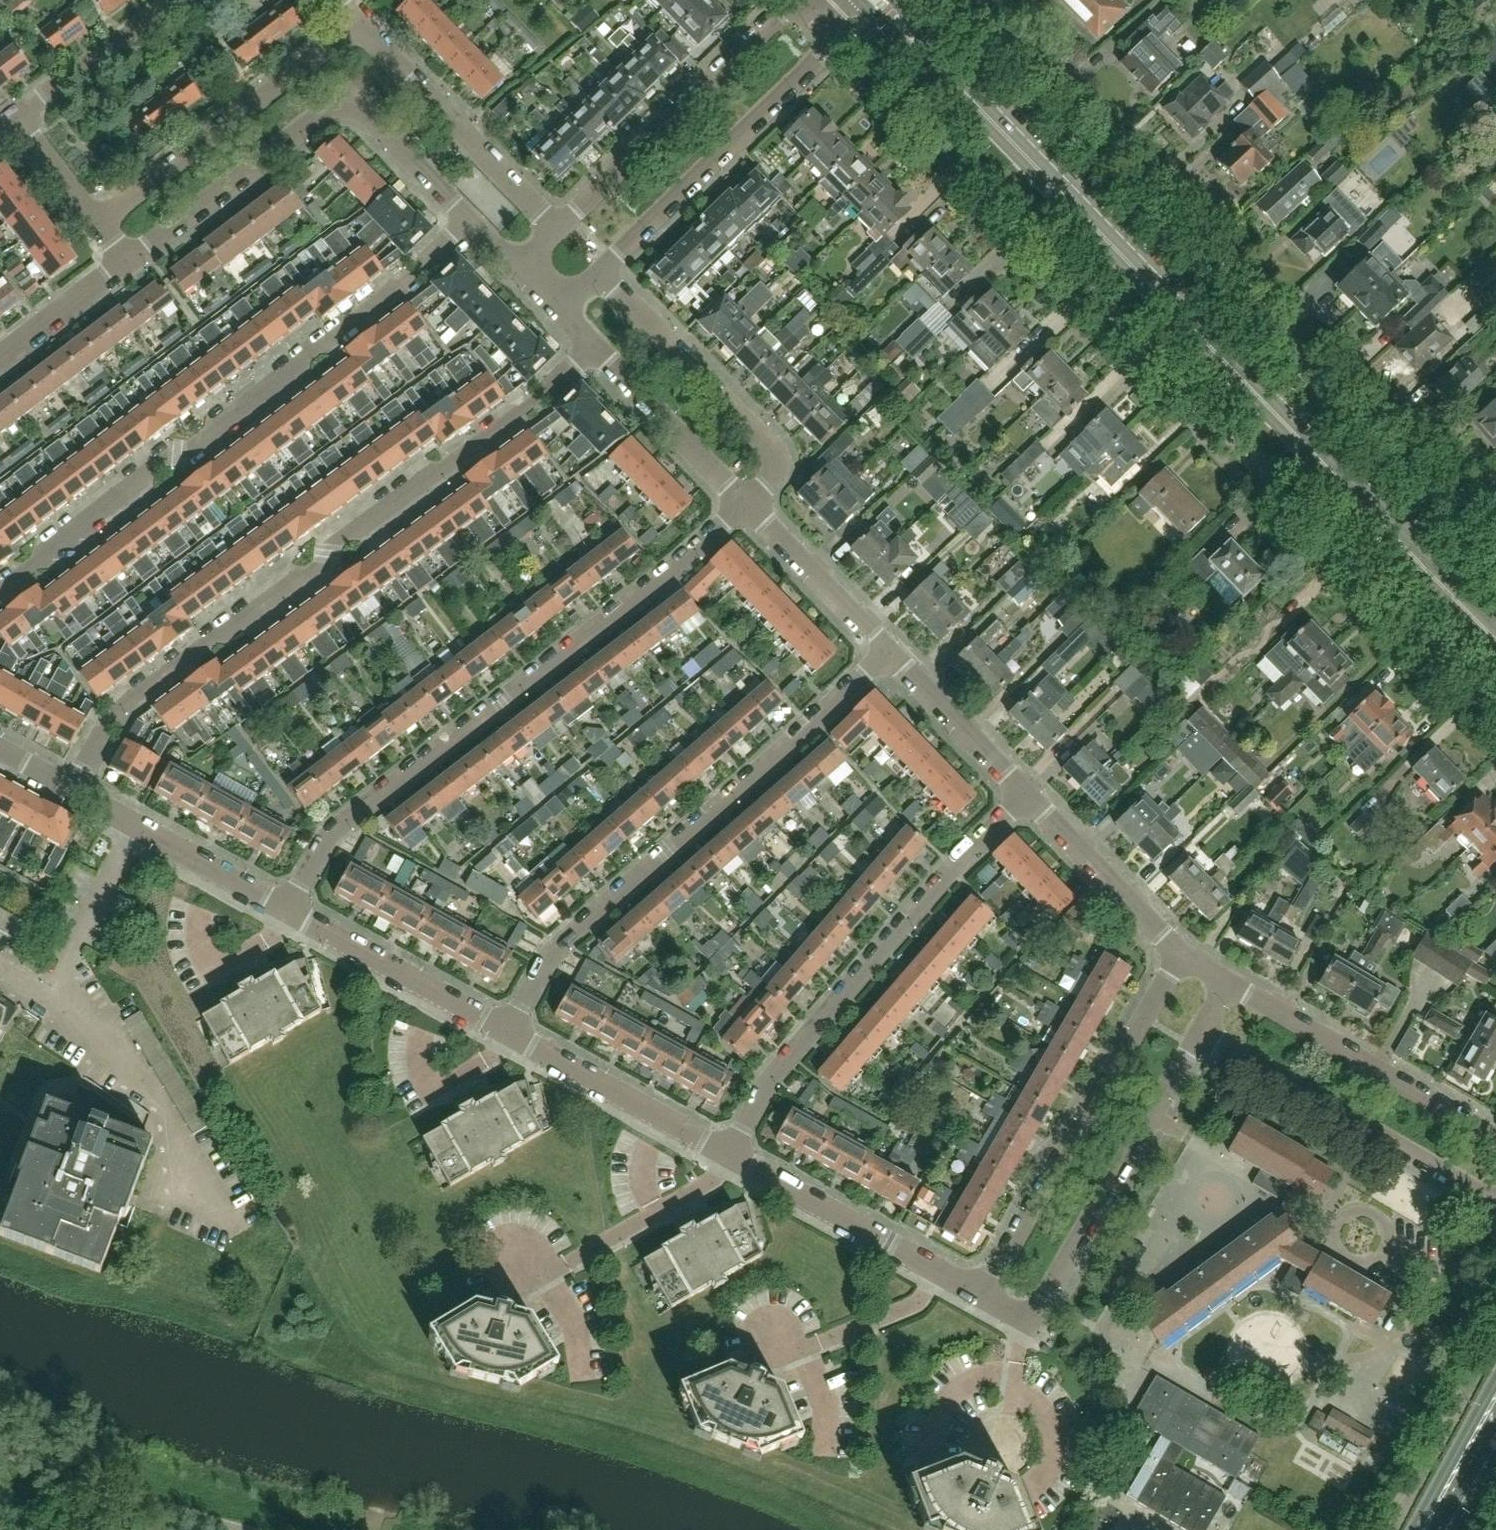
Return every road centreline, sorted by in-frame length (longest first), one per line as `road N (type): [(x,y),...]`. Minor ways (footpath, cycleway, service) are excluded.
road 1 (residential): [(1495,711),(840,36)]
road 2 (residential): [(1495,572),(943,0)]
road 3 (secondary): [(936,62),(1421,563)]
road 4 (residential): [(71,788),(118,708),(320,563),(593,348)]
road 5 (residential): [(288,910),(344,822),(744,508)]
road 6 (residential): [(0,589),(168,457),(209,436),(470,220)]
road 7 (residential): [(508,1032),(560,944),(890,653)]
road 8 (residential): [(728,1155),(769,1080),(1026,793)]
road 9 (residential): [(982,1297),(1180,956)]
road 10 (residential): [(982,1297),(1014,1315),(1038,1313),(1202,1034)]
road 11 (residential): [(597,273),(840,36)]
road 12 (residential): [(1495,1205),(1202,1034)]
road 13 (residential): [(97,223),(364,25)]
road 14 (residential): [(793,0),(556,227)]
road 15 (residential): [(744,508),(768,481),(765,444),(597,273)]
road 16 (residential): [(1495,1140),(1230,986)]
road 17 (residential): [(982,1297),(728,1155)]
road 18 (residential): [(126,262),(332,108),(364,111)]
road 19 (residential): [(46,994),(165,1111),(224,1209)]
road 20 (residential): [(556,227),(364,25)]
road 21 (residential): [(728,1155),(508,1032)]
road 22 (residential): [(508,1032),(288,910)]
road 23 (residential): [(1180,956),(1026,793)]
road 24 (residential): [(744,508),(593,348)]
road 25 (residential): [(890,653),(744,508)]
road 26 (residential): [(15,119),(173,0)]
road 27 (residential): [(1026,793),(890,653)]
road 28 (residential): [(139,826),(46,994)]
road 29 (residential): [(288,910),(139,826)]
road 30 (secondary): [(1495,1384),(1415,1529)]
road 31 (residential): [(0,358),(126,262)]
road 32 (residential): [(470,220),(364,111)]
road 33 (residential): [(97,223),(15,119)]
road 34 (secondary): [(1421,563),(1418,576),(1495,660)]

